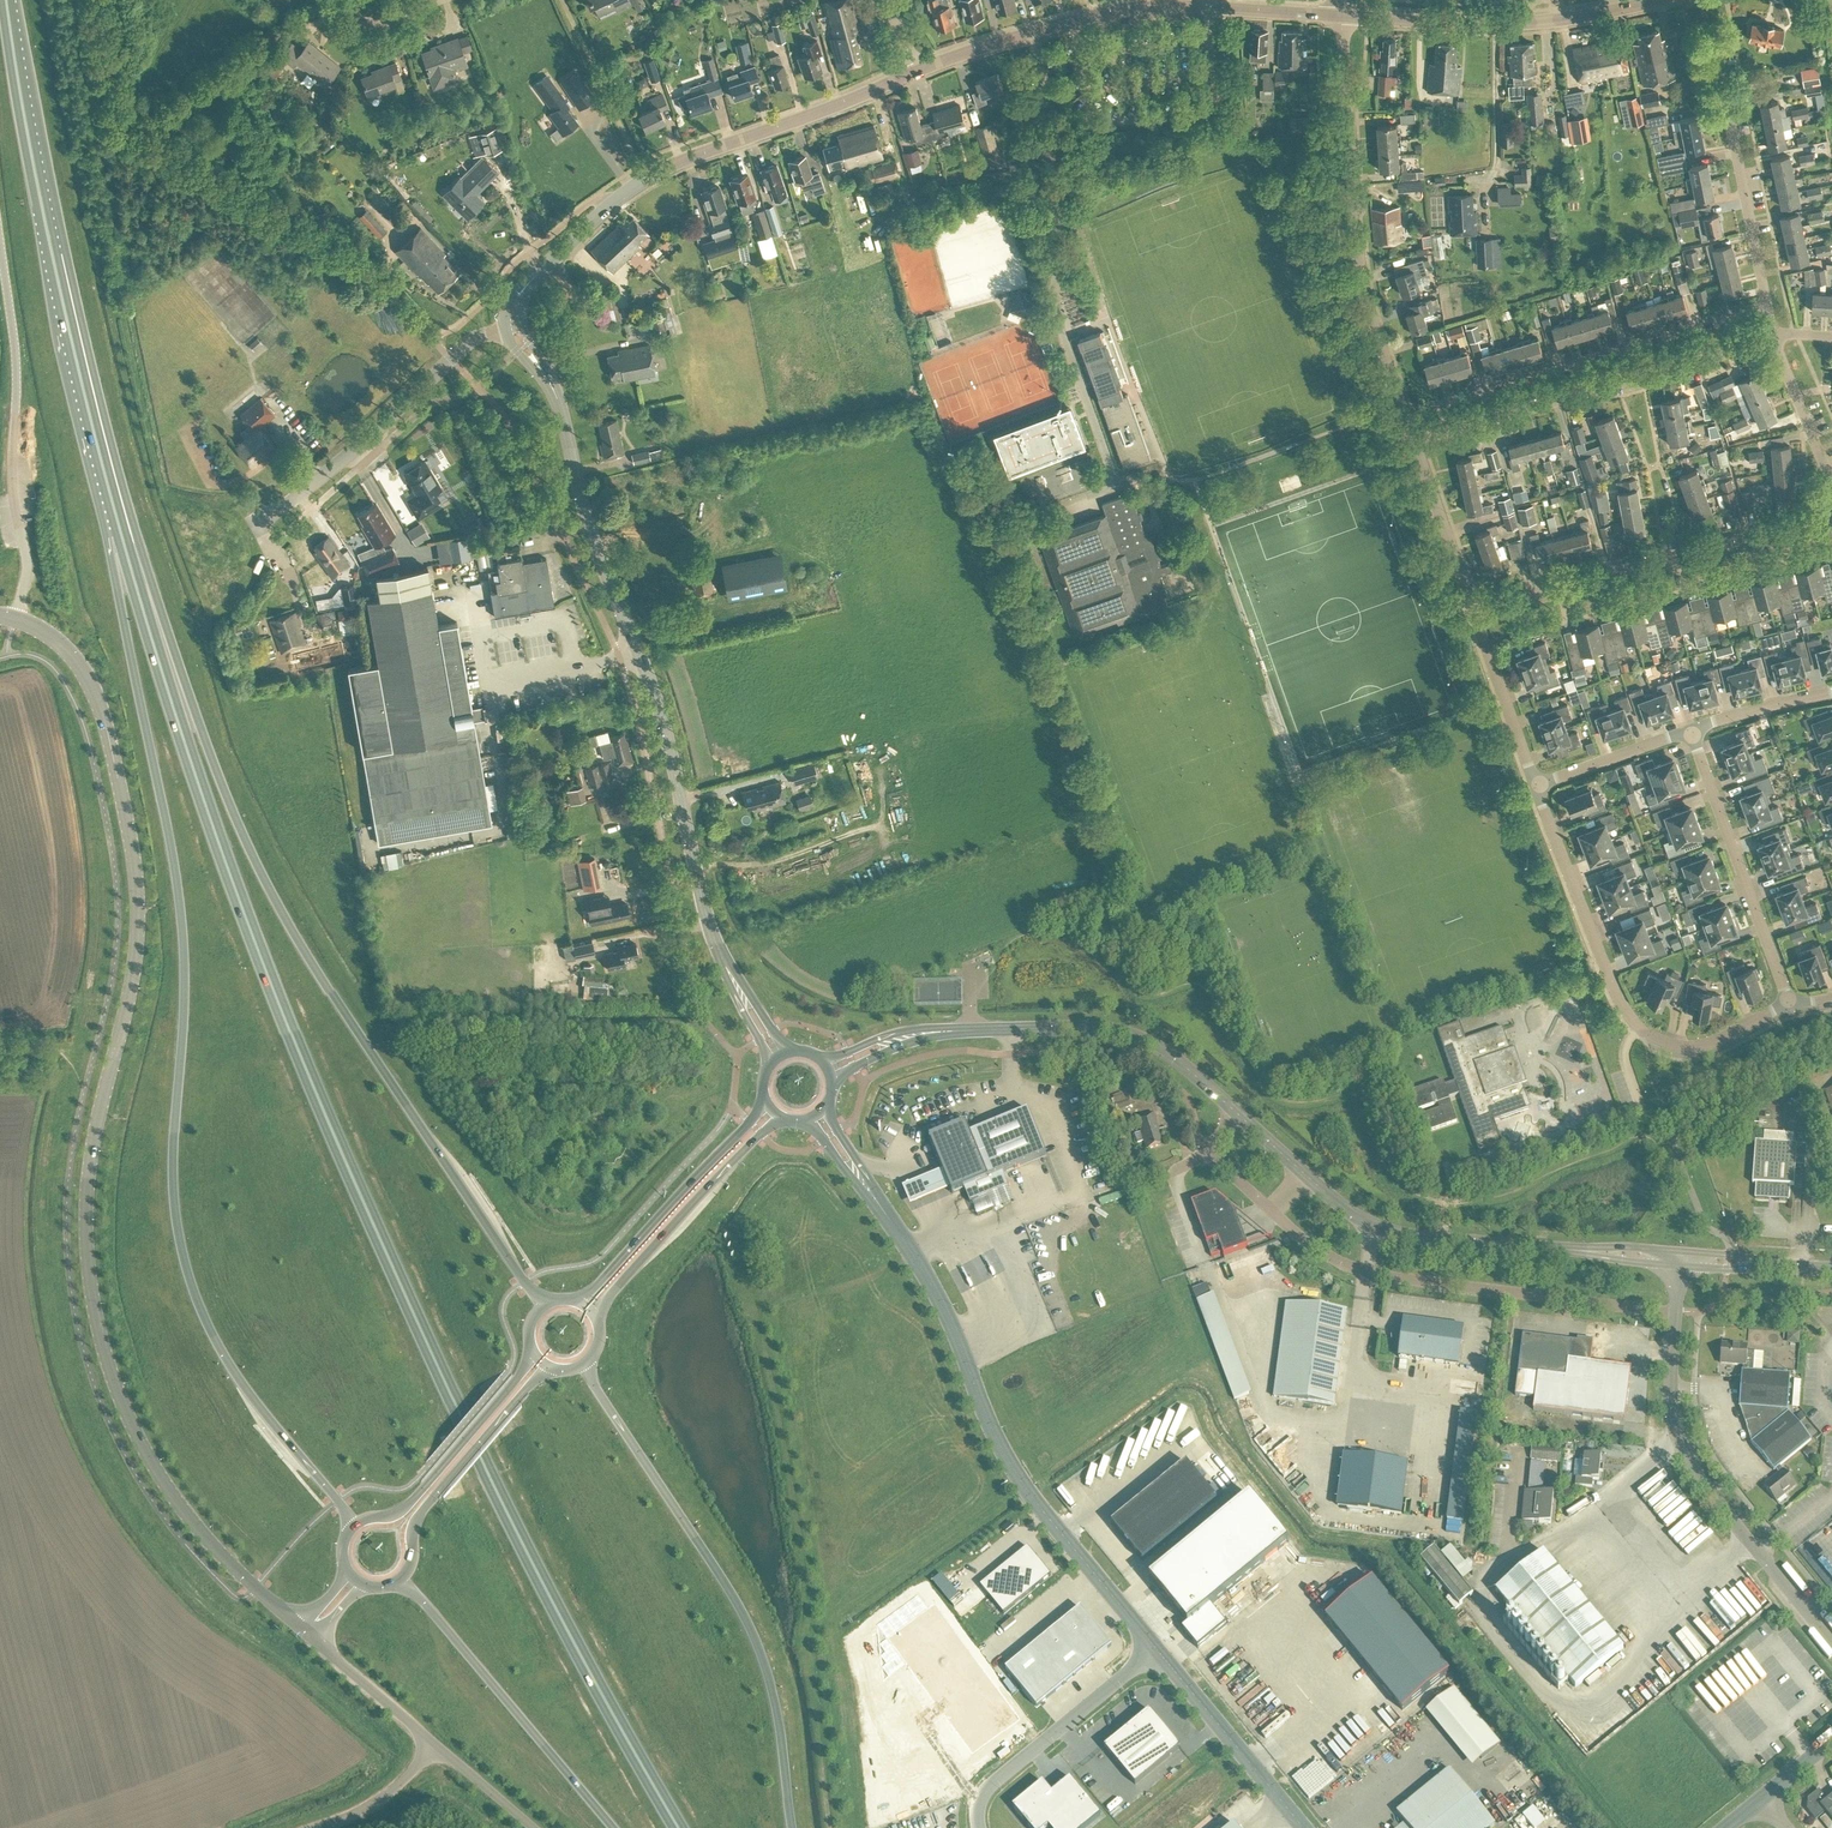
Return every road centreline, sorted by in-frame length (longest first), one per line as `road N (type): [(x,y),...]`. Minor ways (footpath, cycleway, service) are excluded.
road 1 (trunk): [(678,1827),(543,1585),(397,1280),(269,981),(178,723)]
road 2 (trunk): [(542,1310),(271,892),(170,639),(51,252)]
road 3 (tertiary): [(300,1630),(192,1524),(130,1427),(100,1342),(86,1200),(134,967),(135,874),(93,688),(67,650),(14,618)]
road 4 (trunk): [(120,533),(128,640),(181,916),(185,986),(172,1173),(186,1270),(244,1389),(356,1526)]
road 5 (tertiary): [(729,973),(653,690),(585,520),(561,416),(514,326)]
road 6 (unclassified): [(856,1172),(919,1259),(994,1436),(1061,1536),(1158,1650)]
road 7 (trunk): [(793,1827),(773,1692),(745,1619),(582,1368)]
road 8 (tertiary): [(514,326),(519,293),(644,178),(917,69)]
road 9 (tertiary): [(917,69),(1126,7),(1342,17)]
road 10 (residential): [(1404,413),(1361,286),(1342,17)]
road 11 (unclassified): [(0,234),(15,356),(12,498),(26,562),(14,618)]
road 12 (residential): [(1831,1646),(1684,1456),(1670,1379),(1675,1313)]
road 13 (residential): [(1404,413),(1765,303)]
road 14 (residential): [(1414,441),(1774,339)]
road 15 (residential): [(1475,610),(1831,516)]
road 16 (tertiary): [(1236,1115),(1176,1063),(1111,1032),(920,1036)]
road 17 (residential): [(257,525),(474,338),(514,326)]
road 18 (tertiary): [(582,1368),(598,1349),(598,1312),(780,1120)]
road 19 (trunk): [(402,1581),(611,1827)]
road 20 (tertiary): [(1342,17),(1534,22),(1662,0)]
road 21 (residential): [(1364,1277),(1675,1313)]
road 22 (tertiary): [(1679,1262),(1421,1241),(1371,1227)]
road 23 (tertiary): [(768,1106),(584,1299),(542,1310)]
road 24 (residential): [(1765,303),(1703,0)]
road 25 (tertiary): [(542,1310),(530,1331),(532,1359),(432,1480),(392,1518),(356,1526)]
road 26 (tertiary): [(402,1581),(417,1519),(438,1494),(545,1373),(582,1368)]
road 27 (residential): [(1691,730),(1790,1004)]
road 28 (trunk): [(51,252),(120,533)]
road 29 (residential): [(1536,784),(1621,1001),(1640,1028)]
road 30 (unclassified): [(982,1827),(977,1812),(991,1790),(1158,1650)]
road 31 (trunk): [(6,0),(51,252)]
road 32 (unclassified): [(1158,1650),(1304,1827)]
road 33 (residential): [(1206,1151),(1307,1246),(1364,1277)]
road 34 (trunk): [(120,533),(178,723)]
road 35 (residential): [(1475,610),(1536,784)]
road 36 (residential): [(1475,610),(1414,441)]
road 37 (tertiary): [(1371,1227),(1236,1115)]
road 38 (residential): [(1640,1028),(1671,1045),(1700,1047),(1790,1004)]
road 39 (residential): [(1536,784),(1691,730)]
road 40 (residential): [(1831,485),(1774,339)]
road 41 (unclassified): [(433,1744),(314,1642)]
road 42 (tertiary): [(1831,1271),(1679,1262)]
road 43 (unclassified): [(314,1827),(374,1804),(433,1744)]
road 44 (residential): [(1691,730),(1831,693)]
road 45 (unclassified): [(531,1827),(433,1744)]
road 46 (residential): [(1204,1259),(1176,1178),(1206,1151)]

